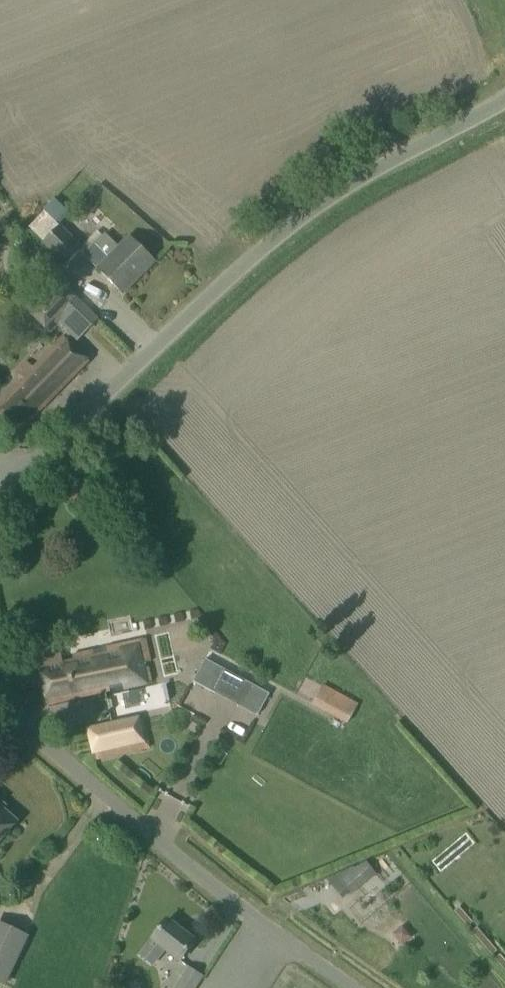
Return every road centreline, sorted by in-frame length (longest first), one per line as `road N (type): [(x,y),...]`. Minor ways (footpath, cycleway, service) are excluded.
road 1 (unclassified): [(12,473),(327,193),(504,99)]
road 2 (unclassified): [(358,987),(0,697)]

